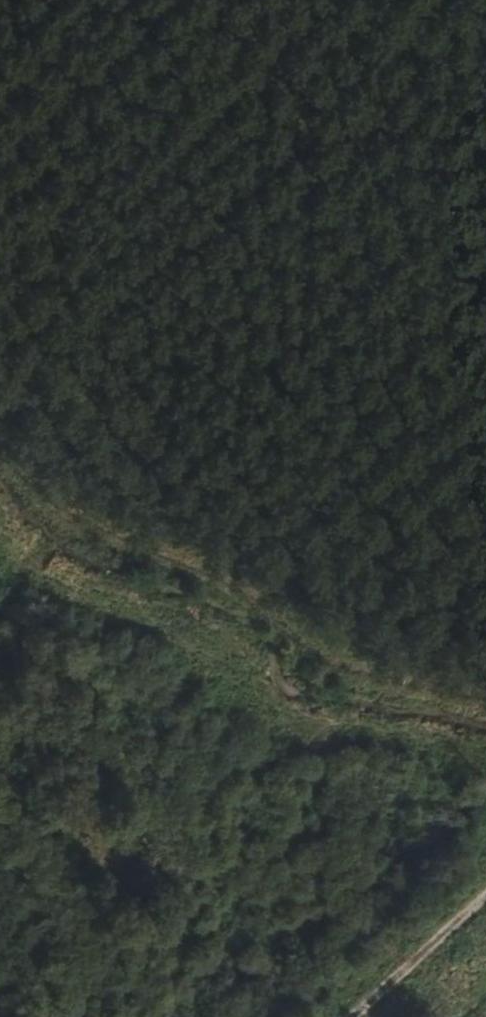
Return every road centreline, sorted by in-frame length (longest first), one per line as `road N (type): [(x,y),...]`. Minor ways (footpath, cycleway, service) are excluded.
road 1 (track): [(0,451),(264,594),(322,663),(485,698)]

